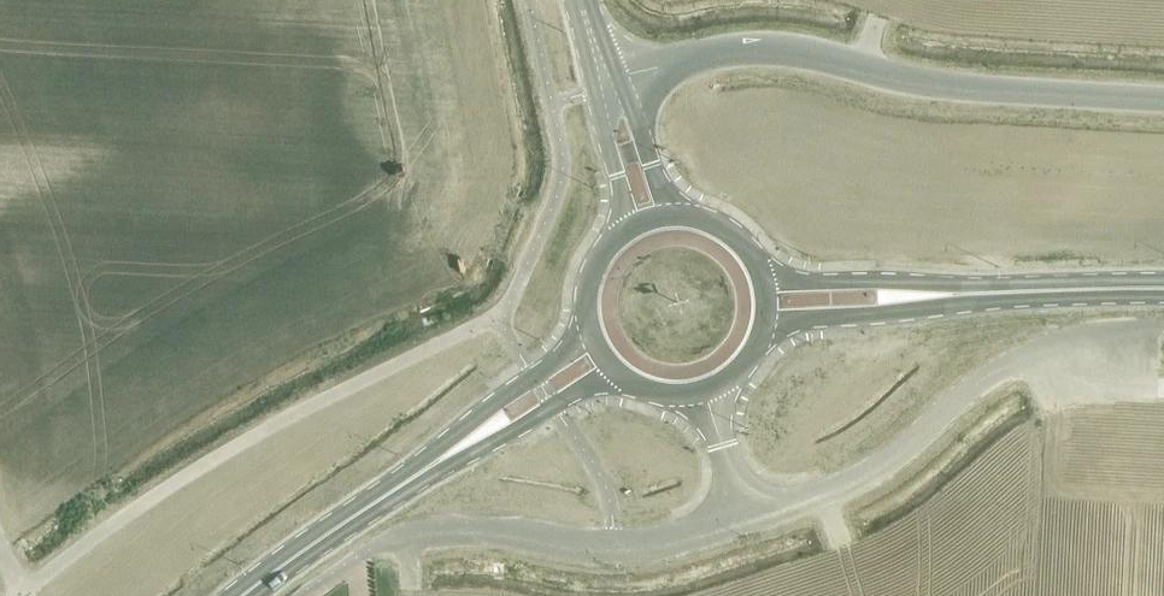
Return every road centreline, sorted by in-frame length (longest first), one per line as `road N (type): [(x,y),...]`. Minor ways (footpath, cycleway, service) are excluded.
road 1 (unclassified): [(606,85),(774,48),(915,82),(1163,99)]
road 2 (unclassified): [(320,581),(391,539),(419,532),(513,533),(615,547),(742,520)]
road 3 (unclassified): [(742,520),(857,478),(1021,361),(1121,329)]
road 4 (primary): [(433,464),(245,595)]
road 5 (primary): [(766,323),(878,315),(978,294)]
road 6 (primary): [(978,294),(878,281),(765,281)]
road 7 (primary): [(433,464),(519,431),(616,371)]
road 8 (primary): [(592,335),(497,403),(433,464)]
road 9 (primary): [(1163,290),(978,294)]
road 10 (tertiary): [(669,213),(633,113),(606,85)]
road 11 (tertiary): [(606,85),(602,127),(630,226)]
road 12 (unclassified): [(742,520),(704,390)]
road 13 (primary): [(765,281),(737,235),(705,217),(669,213)]
road 14 (primary): [(630,226),(591,274),(592,335)]

